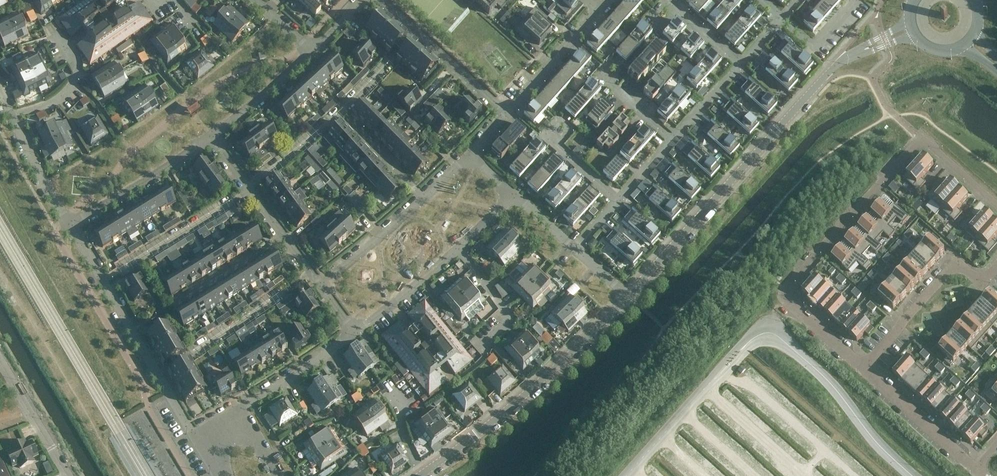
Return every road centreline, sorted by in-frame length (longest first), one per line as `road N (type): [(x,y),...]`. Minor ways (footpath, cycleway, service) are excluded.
road 1 (residential): [(864,367),(789,299),(790,285),(914,144),(932,147),(996,204)]
road 2 (unclassified): [(628,297),(824,79),(844,60),(914,27)]
road 3 (residential): [(422,473),(564,363),(628,297)]
road 4 (residential): [(864,367),(952,268),(981,278),(996,264)]
road 5 (residential): [(195,437),(103,282)]
road 6 (residential): [(103,282),(250,188)]
road 7 (residential): [(213,138),(71,228)]
road 8 (residential): [(975,468),(864,367)]
road 9 (residential): [(312,273),(192,352)]
road 10 (residential): [(240,408),(357,334)]
road 11 (residential): [(602,14),(510,116)]
road 12 (residential): [(69,475),(0,358)]
road 13 (residential): [(315,51),(213,138)]
road 14 (residential): [(322,287),(422,199)]
road 15 (residential): [(357,334),(459,250)]
road 16 (residential): [(459,250),(514,322),(482,347)]
road 17 (residential): [(285,236),(176,303)]
road 18 (residential): [(510,116),(416,31)]
road 19 (residential): [(71,228),(14,118)]
road 20 (residential): [(14,118),(50,104),(74,81),(77,62),(61,36)]

